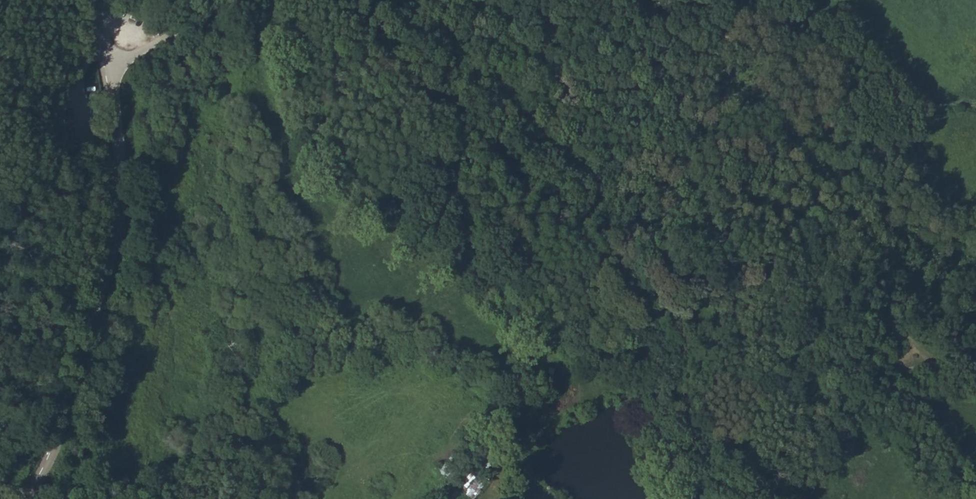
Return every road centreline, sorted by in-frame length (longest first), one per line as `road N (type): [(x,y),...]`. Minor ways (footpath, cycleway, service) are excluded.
road 1 (unclassified): [(24,498),(56,462),(83,387),(113,258),(121,172),(106,52)]
road 2 (track): [(805,187),(806,132),(772,54),(684,0)]

